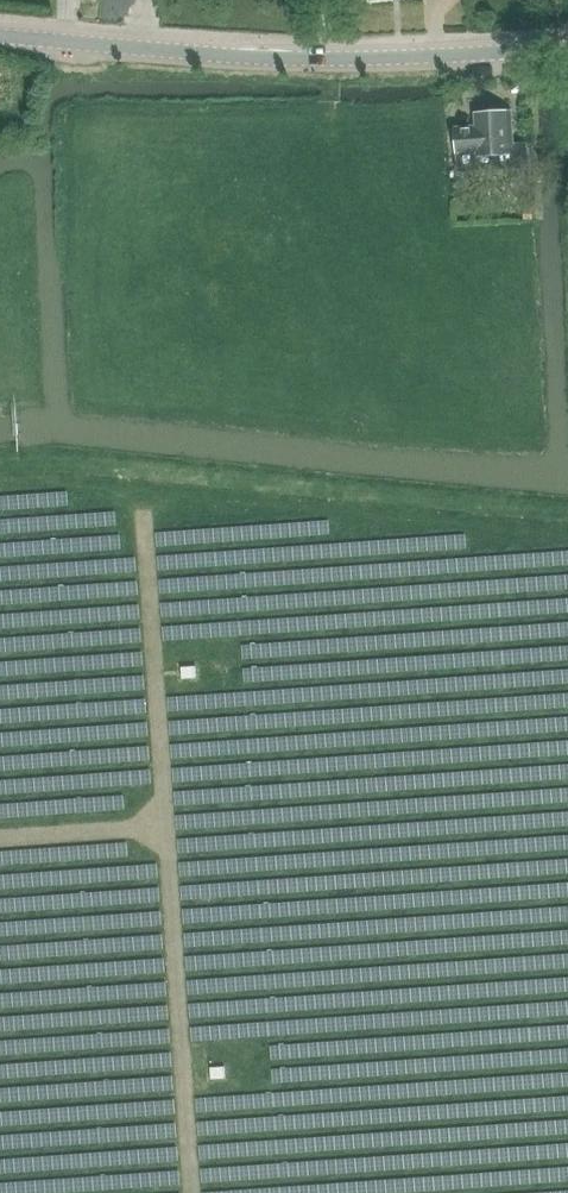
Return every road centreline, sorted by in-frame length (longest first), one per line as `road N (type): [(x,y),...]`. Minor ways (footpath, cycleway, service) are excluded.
road 1 (tertiary): [(0,36),(187,49),(567,50)]

